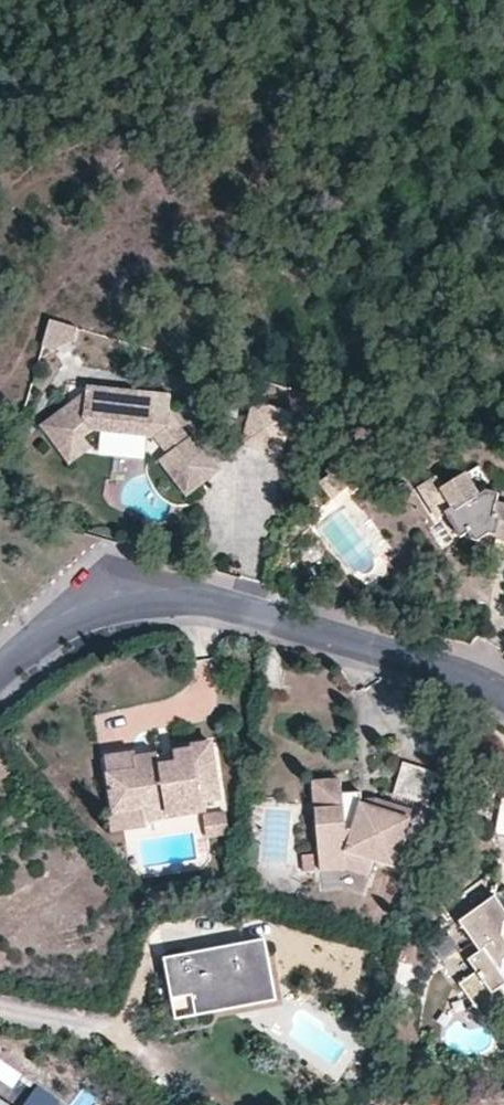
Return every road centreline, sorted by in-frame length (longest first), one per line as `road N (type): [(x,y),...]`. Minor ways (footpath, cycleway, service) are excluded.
road 1 (residential): [(0,672),(88,616),(186,601),(456,677),(503,698)]
road 2 (track): [(0,1006),(129,1031)]

